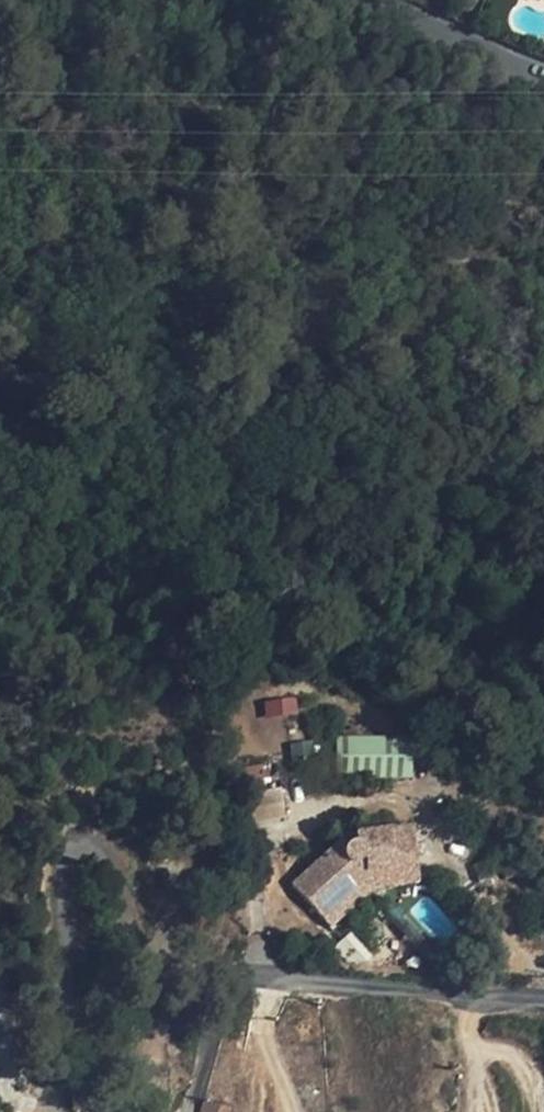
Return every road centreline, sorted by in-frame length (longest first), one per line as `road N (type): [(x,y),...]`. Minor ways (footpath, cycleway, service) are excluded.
road 1 (residential): [(41,1111),(61,1095),(70,856),(92,841),(110,857),(147,947),(197,969),(543,1004)]
road 2 (unclassified): [(386,0),(543,73)]

